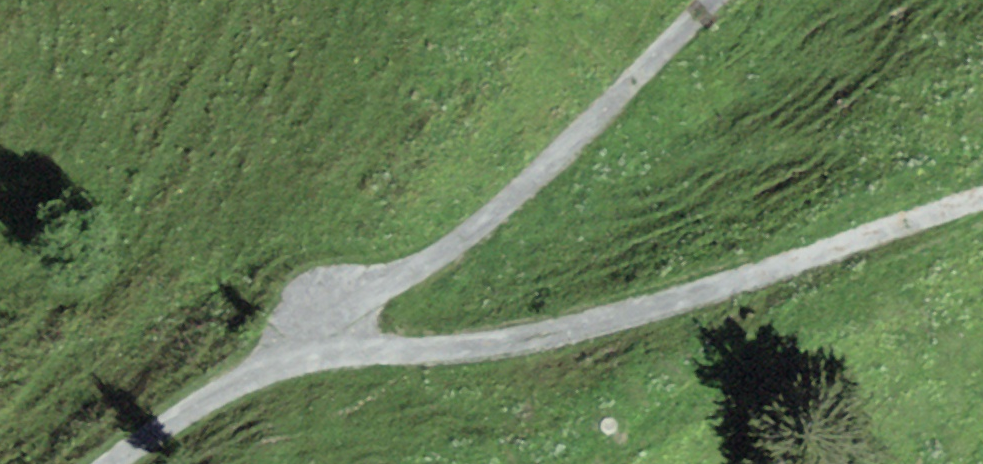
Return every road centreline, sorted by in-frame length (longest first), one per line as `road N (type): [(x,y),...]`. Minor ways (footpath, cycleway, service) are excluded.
road 1 (unclassified): [(307,337),(344,351),(396,355),(555,335),(982,200)]
road 2 (unclassified): [(307,337),(521,187),(711,0)]
road 3 (unclassified): [(111,463),(307,337)]

